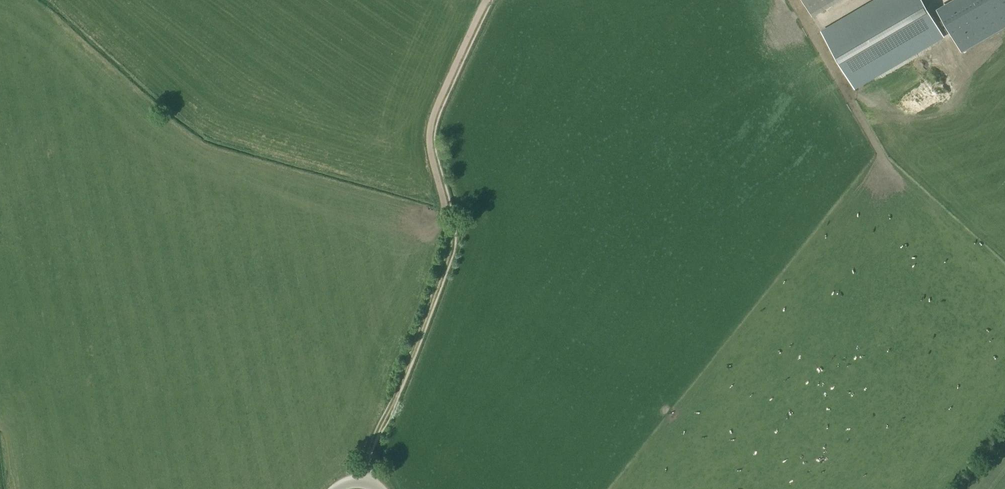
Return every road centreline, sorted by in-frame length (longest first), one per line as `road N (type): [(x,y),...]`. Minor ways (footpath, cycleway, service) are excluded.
road 1 (track): [(488,0),(433,123),(432,156),(451,234),(445,265),(364,480)]

